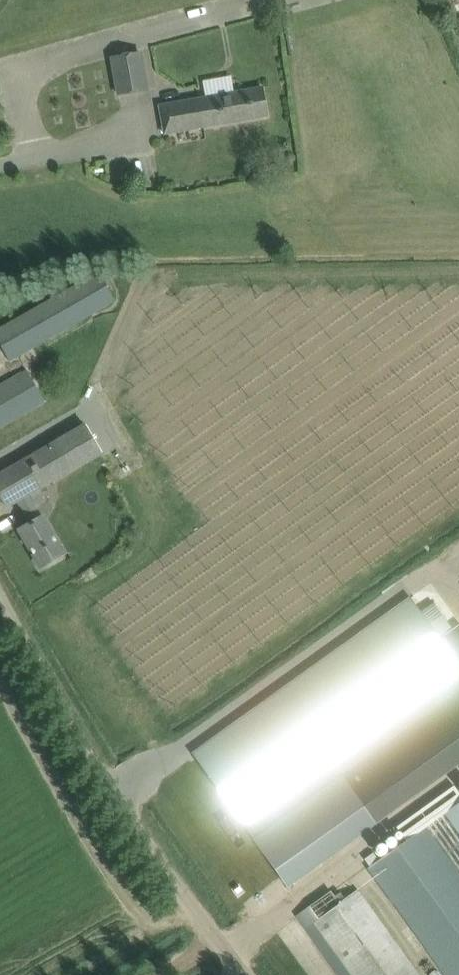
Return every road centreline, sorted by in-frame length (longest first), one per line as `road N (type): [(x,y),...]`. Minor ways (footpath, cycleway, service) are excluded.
road 1 (unclassified): [(245,974),(0,595)]

